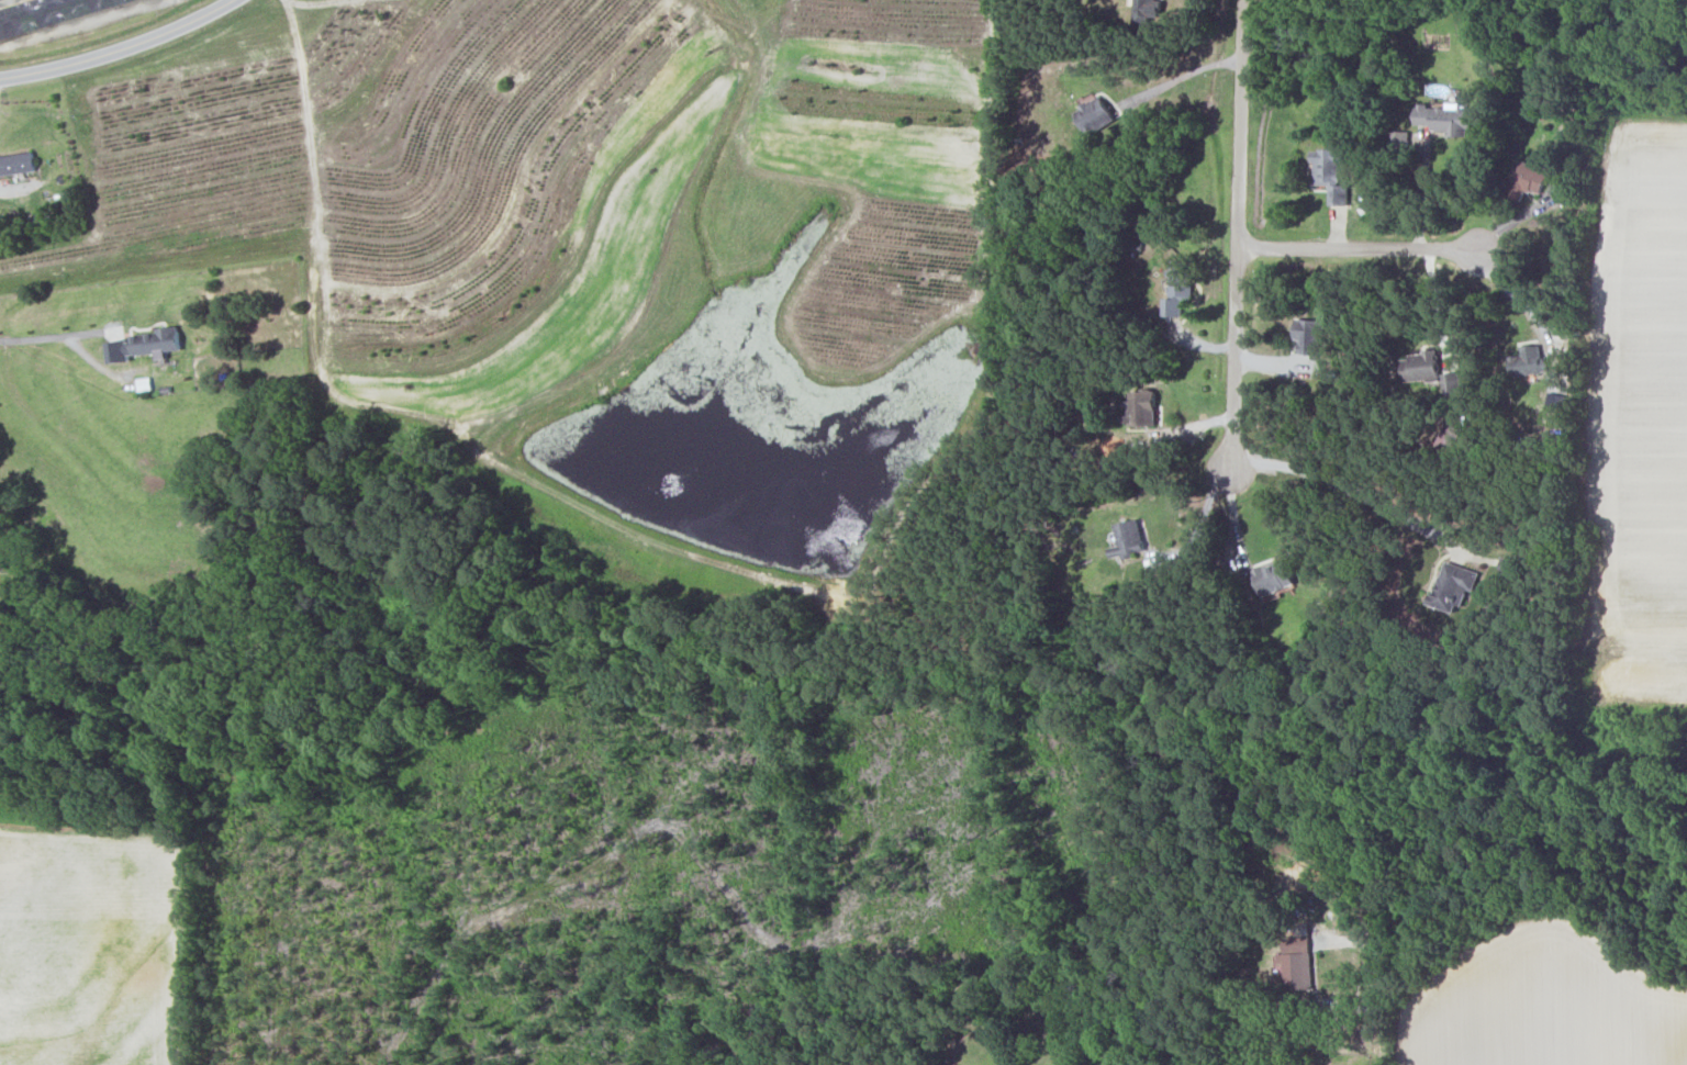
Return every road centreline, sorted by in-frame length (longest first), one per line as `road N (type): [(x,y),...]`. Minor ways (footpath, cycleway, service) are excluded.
road 1 (residential): [(1244,0),(1233,477)]
road 2 (residential): [(1238,243),(1483,251)]
road 3 (residential): [(0,81),(113,54),(230,0)]

